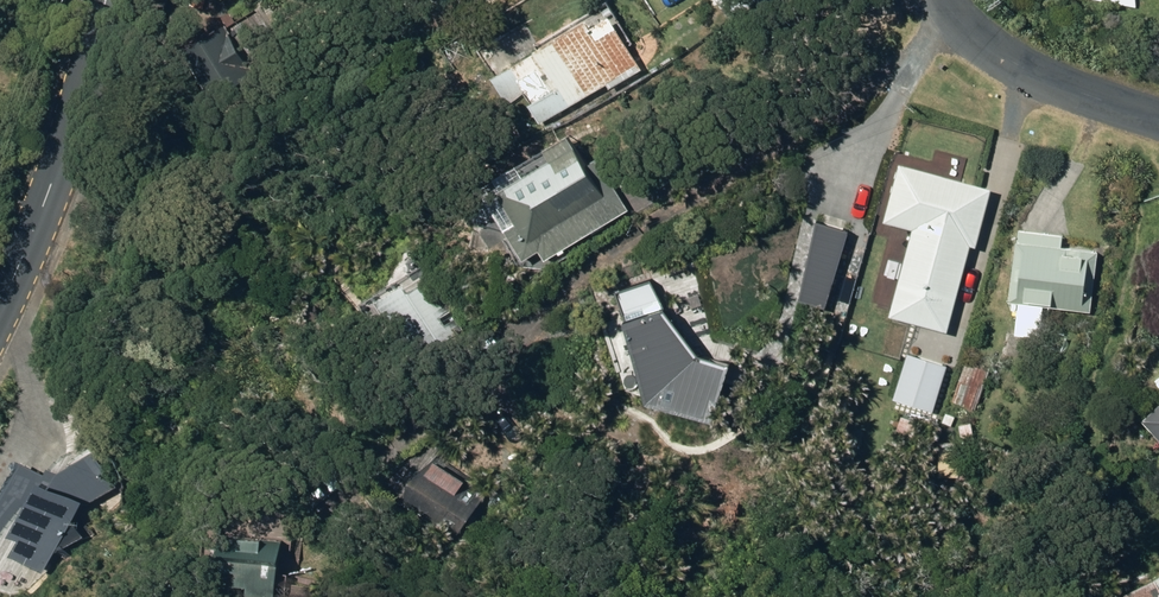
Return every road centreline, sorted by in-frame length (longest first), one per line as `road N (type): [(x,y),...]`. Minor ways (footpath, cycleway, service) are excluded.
road 1 (residential): [(0,314),(118,0)]
road 2 (residential): [(1158,124),(1025,75),(960,27),(943,0)]

